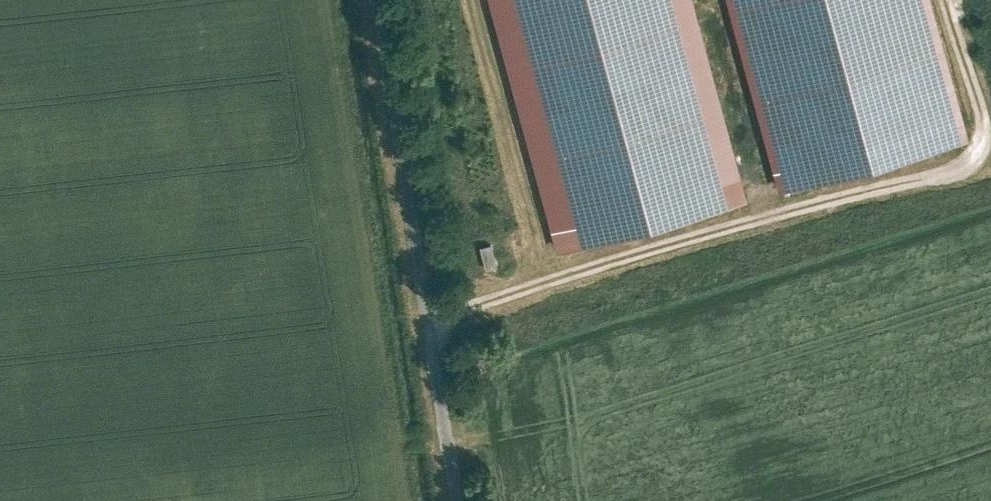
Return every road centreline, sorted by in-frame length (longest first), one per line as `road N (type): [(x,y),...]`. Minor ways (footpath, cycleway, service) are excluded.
road 1 (track): [(460,500),(380,0)]

